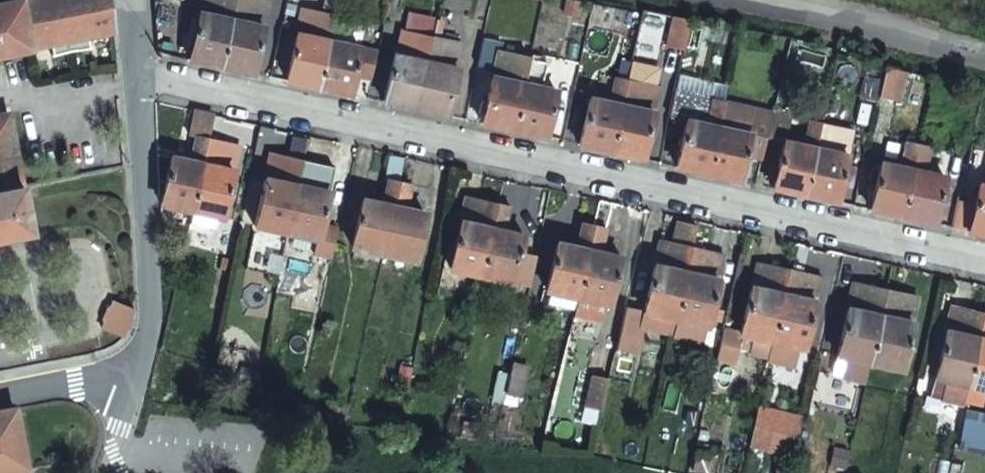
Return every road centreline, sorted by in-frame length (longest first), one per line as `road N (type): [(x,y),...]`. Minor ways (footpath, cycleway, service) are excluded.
road 1 (residential): [(984,262),(139,73)]
road 2 (unclassified): [(139,73),(150,297),(135,391)]
road 3 (unclassified): [(749,0),(984,58)]
road 4 (residential): [(135,391),(77,385),(0,398)]

